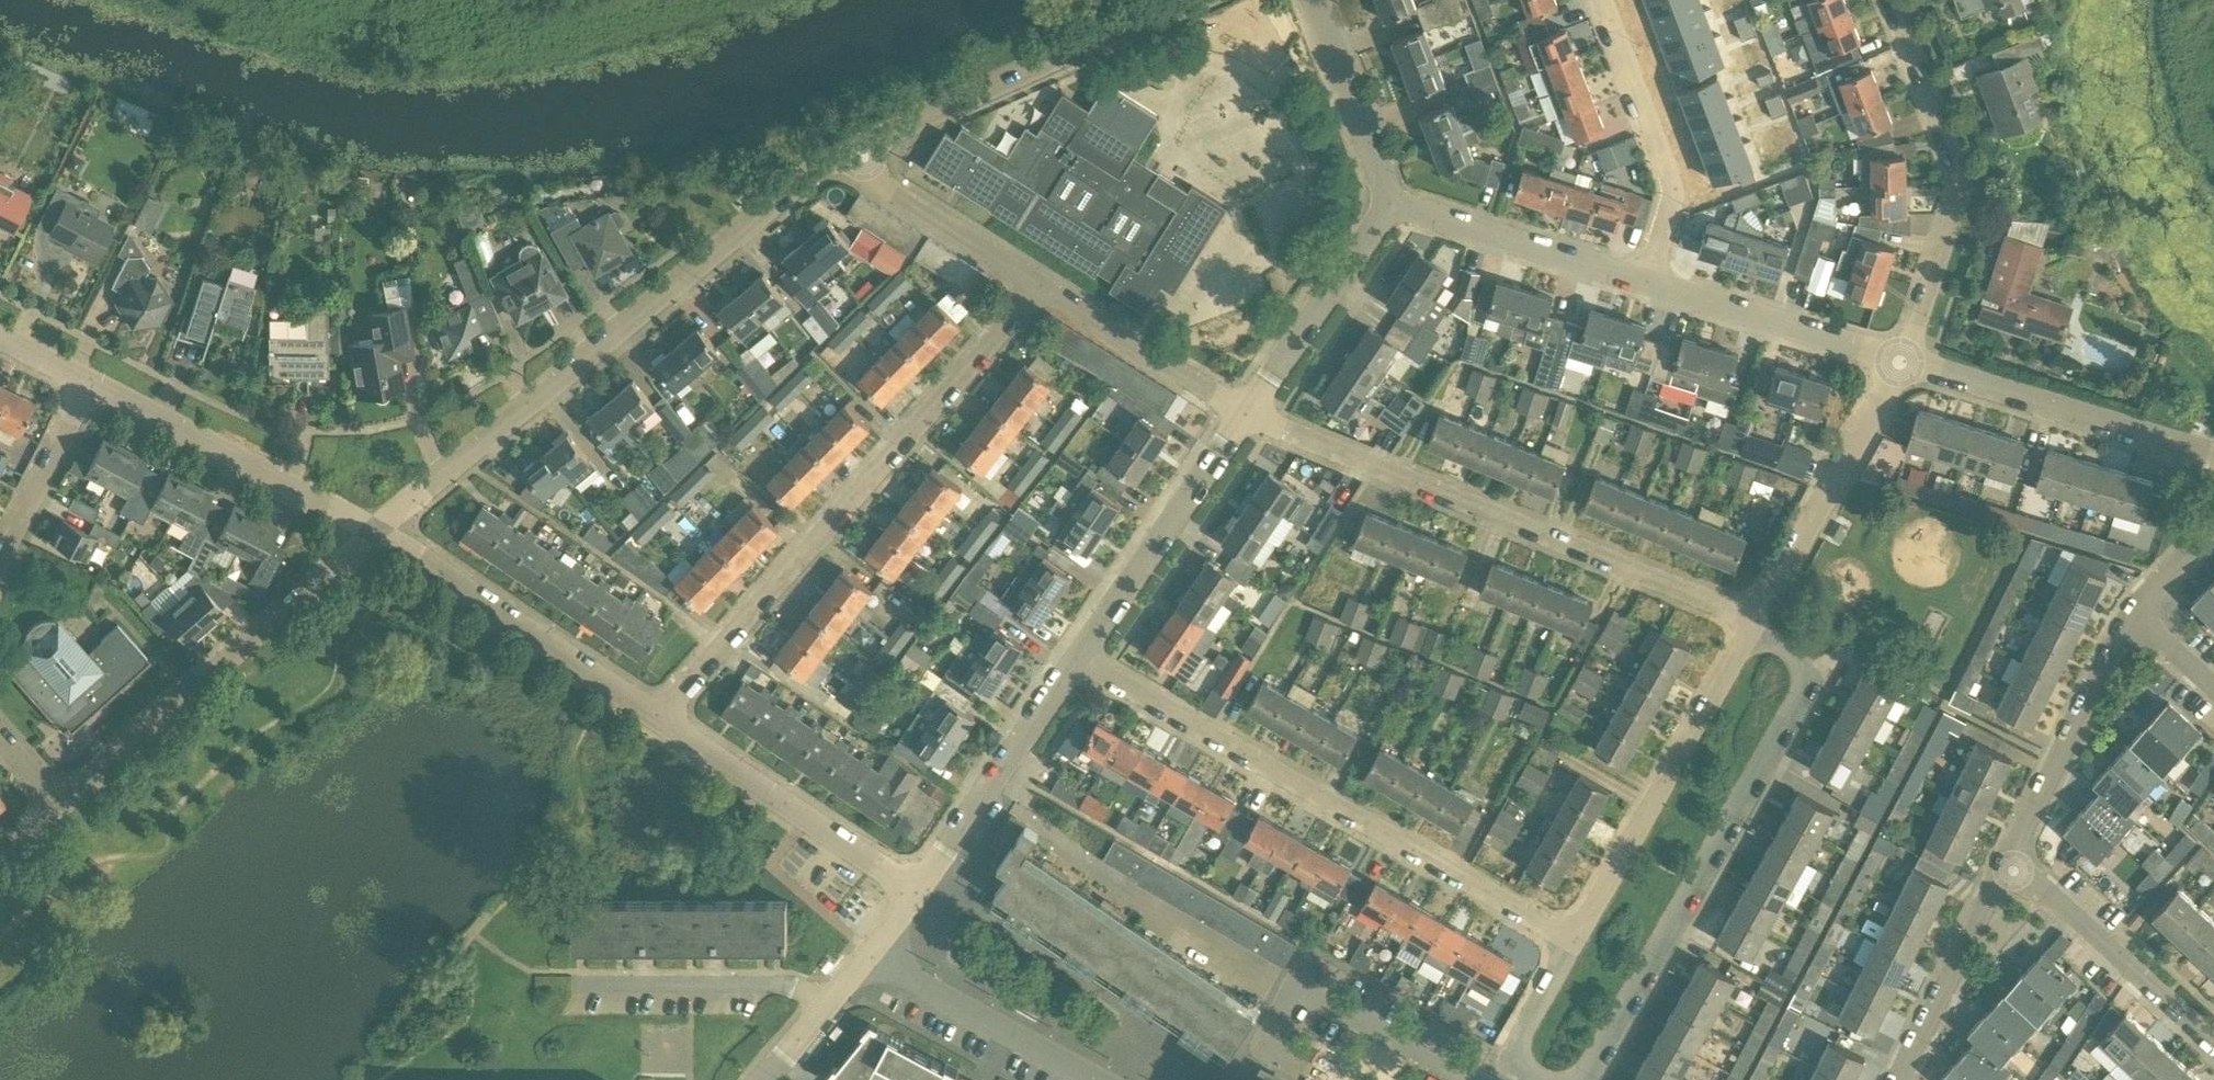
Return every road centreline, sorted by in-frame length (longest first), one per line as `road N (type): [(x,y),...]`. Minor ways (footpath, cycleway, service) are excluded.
road 1 (residential): [(380,534),(447,463),(821,164),(857,147)]
road 2 (residential): [(656,718),(1041,284)]
road 3 (residential): [(1079,658),(1572,943)]
road 4 (residential): [(1575,1079),(1593,1072),(1804,701),(1804,669),(1786,638),(1755,616)]
road 5 (residential): [(1755,616),(1248,414)]
road 6 (residential): [(63,803),(380,534)]
road 7 (residential): [(1900,0),(1950,114),(1957,183),(1900,362)]
road 8 (residential): [(1755,616),(1572,943)]
road 9 (residential): [(857,147),(1195,0)]
road 10 (residential): [(656,718),(380,534)]
road 11 (residential): [(380,534),(87,383)]
road 12 (tertiary): [(2213,464),(1900,362)]
road 13 (residential): [(918,893),(656,718)]
road 14 (tertiary): [(1079,658),(1248,414)]
road 15 (residential): [(1644,276),(1671,200),(1671,164),(1605,0)]
road 16 (residential): [(1900,362),(1755,616)]
road 17 (tertiary): [(918,893),(1079,658)]
road 18 (residential): [(1470,1079),(1293,986),(1258,1054)]
road 19 (residential): [(2013,863),(2133,615)]
road 20 (tertiary): [(1900,362),(1644,276)]
road 21 (residential): [(2213,1043),(2013,863)]
road 22 (tertiary): [(1644,276),(1388,204)]
road 23 (residential): [(1098,1079),(868,957)]
road 24 (residential): [(585,983),(841,987)]
road 25 (tertiary): [(1248,414),(1388,204)]
road 26 (residential): [(1248,414),(1041,284)]
road 27 (residential): [(1907,1079),(2013,863)]
road 28 (residential): [(1041,284),(870,173),(857,147)]
road 29 (tertiary): [(1388,204),(1318,0)]
road 30 (residential): [(0,561),(87,383)]
road 31 (residential): [(1572,943),(1523,1024),(1522,1063),(1543,1079)]

